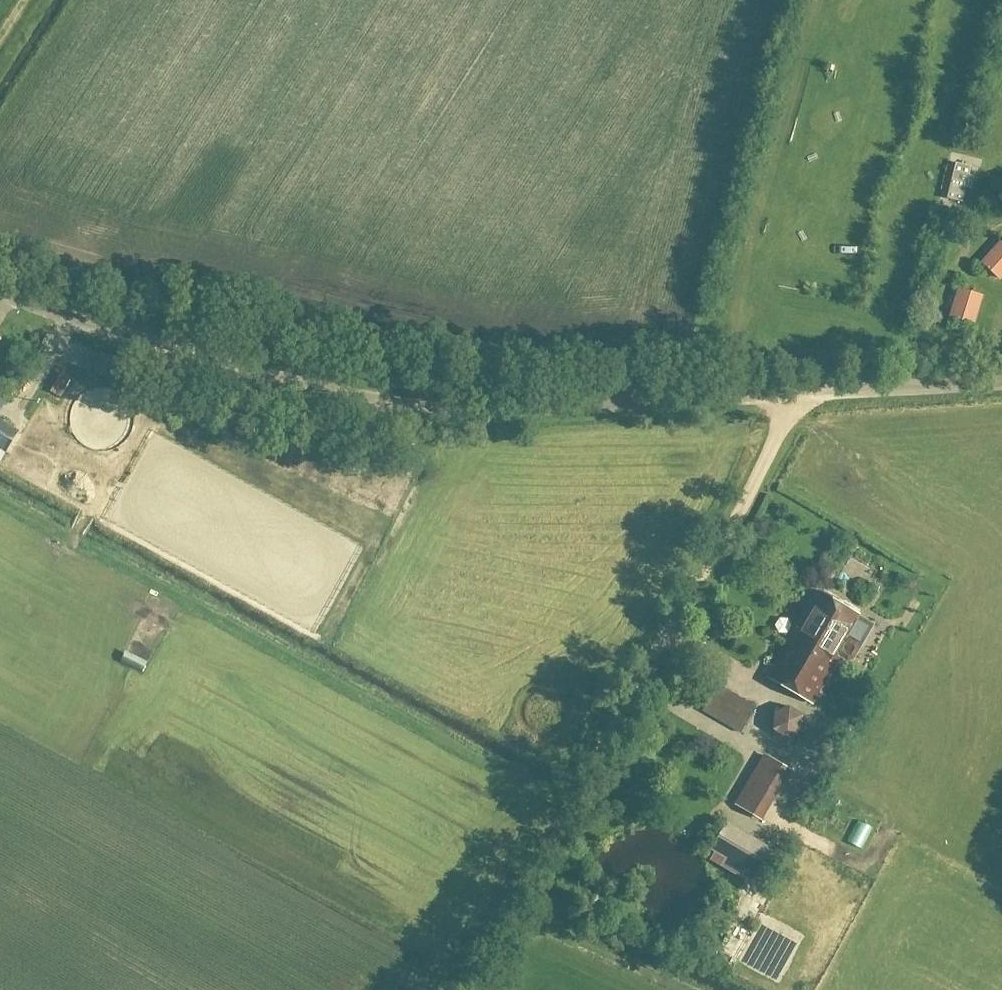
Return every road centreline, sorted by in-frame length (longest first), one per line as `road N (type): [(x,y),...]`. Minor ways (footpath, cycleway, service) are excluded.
road 1 (unclassified): [(795,397),(535,410),(397,405),(157,346),(0,294)]
road 2 (unclassified): [(462,989),(752,489),(795,397)]
road 3 (unclassified): [(1001,385),(795,397)]

